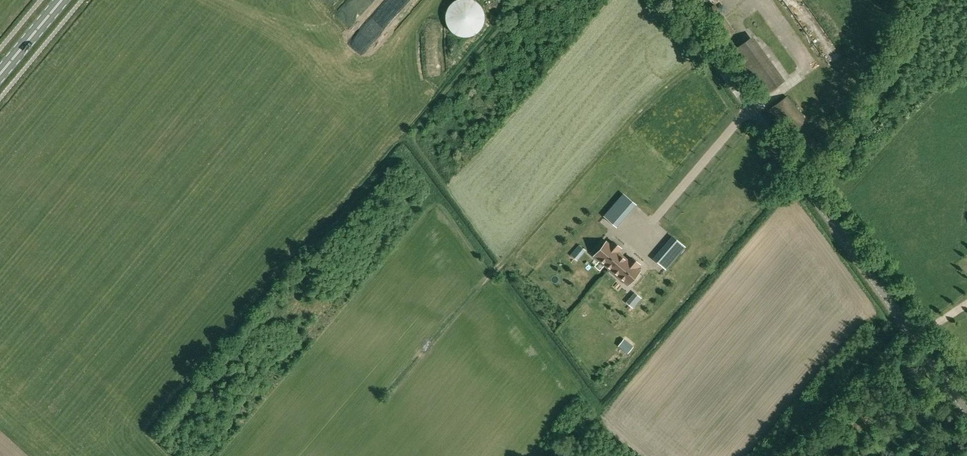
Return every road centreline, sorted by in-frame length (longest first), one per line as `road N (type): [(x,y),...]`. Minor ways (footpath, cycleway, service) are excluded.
road 1 (unclassified): [(966,411),(675,0)]
road 2 (track): [(382,400),(651,100),(710,49)]
road 3 (track): [(779,455),(909,330)]

